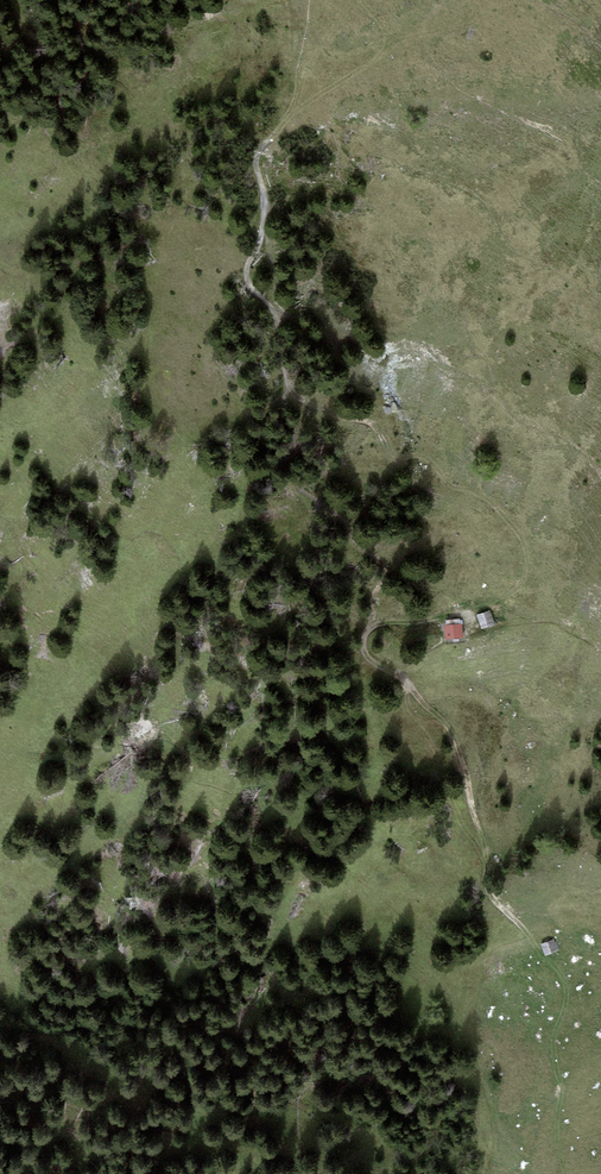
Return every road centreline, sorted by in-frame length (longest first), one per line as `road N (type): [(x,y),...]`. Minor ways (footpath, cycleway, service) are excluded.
road 1 (track): [(565,1173),(554,1038),(565,1001),(559,971),(490,896),(489,856),(457,747),(394,671),(364,652),(374,591),(390,569),(385,553),(364,550),(284,471),(279,321),(244,271),(260,243),(255,153),(277,126)]
road 2 (track): [(372,625),(462,614),(507,598),(525,575),(527,552),(500,506),(404,481),(378,428),(297,396),(286,381)]

